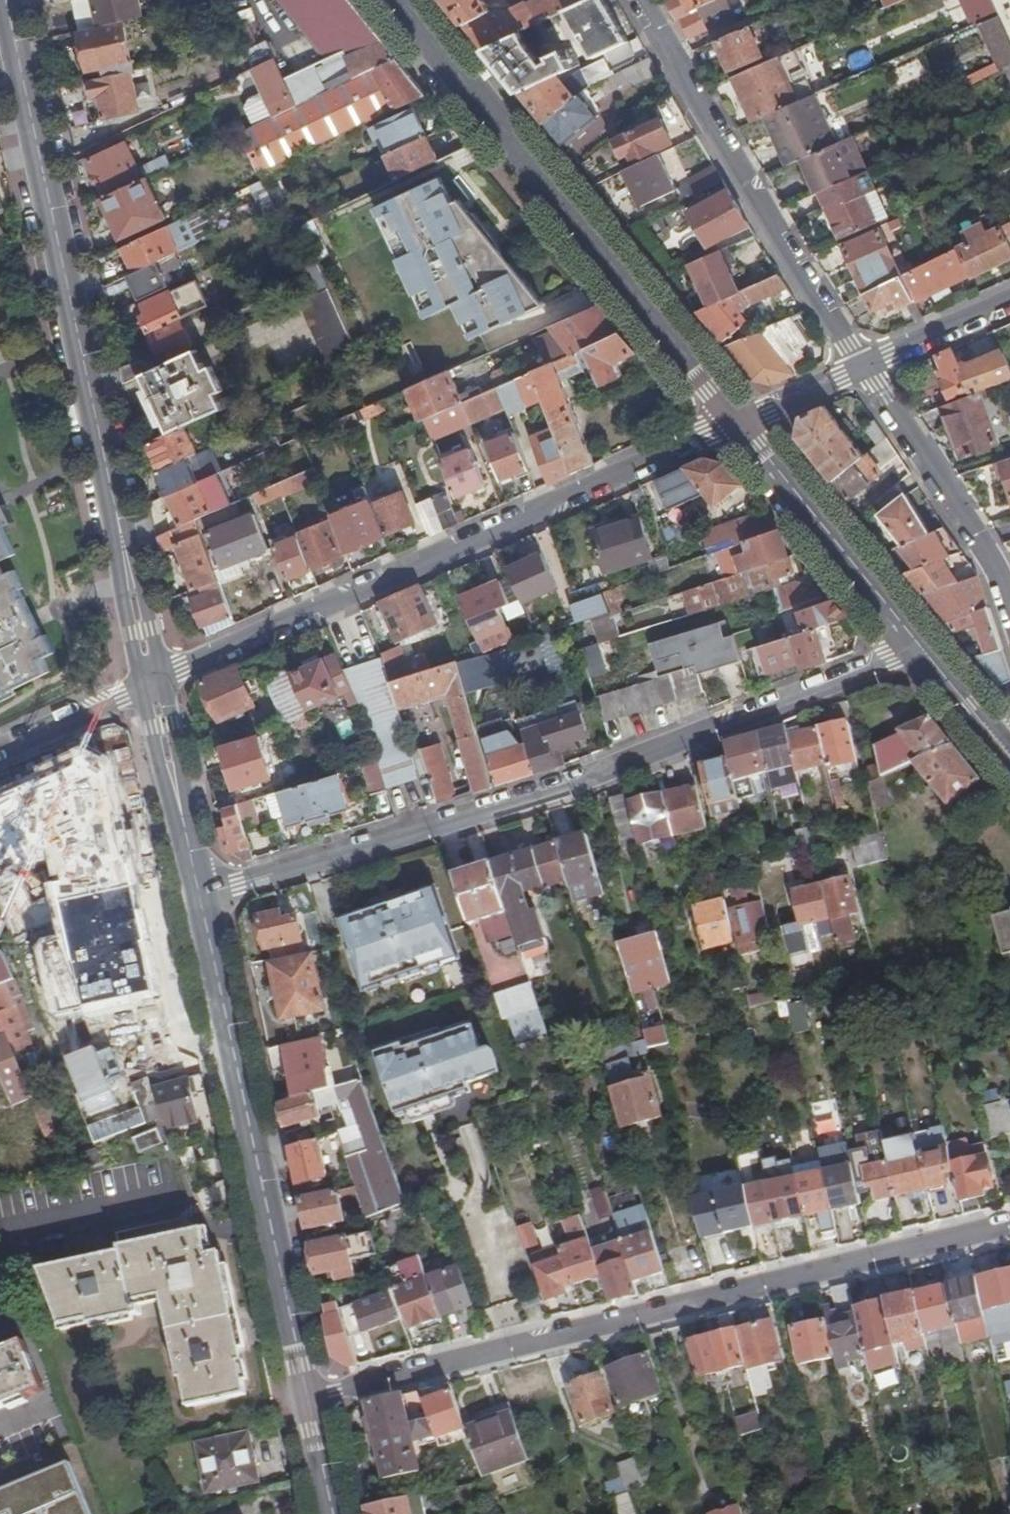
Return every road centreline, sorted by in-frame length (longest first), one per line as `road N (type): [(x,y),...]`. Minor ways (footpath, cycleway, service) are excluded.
road 1 (residential): [(918,642),(559,783),(199,894)]
road 2 (residential): [(1009,1223),(308,1399)]
road 3 (tertiary): [(152,682),(6,0)]
road 4 (residential): [(152,682),(736,422)]
road 5 (tertiary): [(736,422),(401,0)]
road 6 (tertiary): [(308,1399),(199,894)]
road 7 (residential): [(631,0),(862,368)]
road 8 (tertiary): [(918,642),(736,422)]
road 9 (residential): [(862,368),(989,545),(1009,608)]
road 10 (tertiary): [(199,894),(152,682)]
road 11 (residential): [(152,682),(0,755)]
road 12 (residential): [(862,368),(1009,302)]
road 13 (residential): [(736,422),(862,368)]
road 14 (tertiary): [(997,739),(918,642)]

